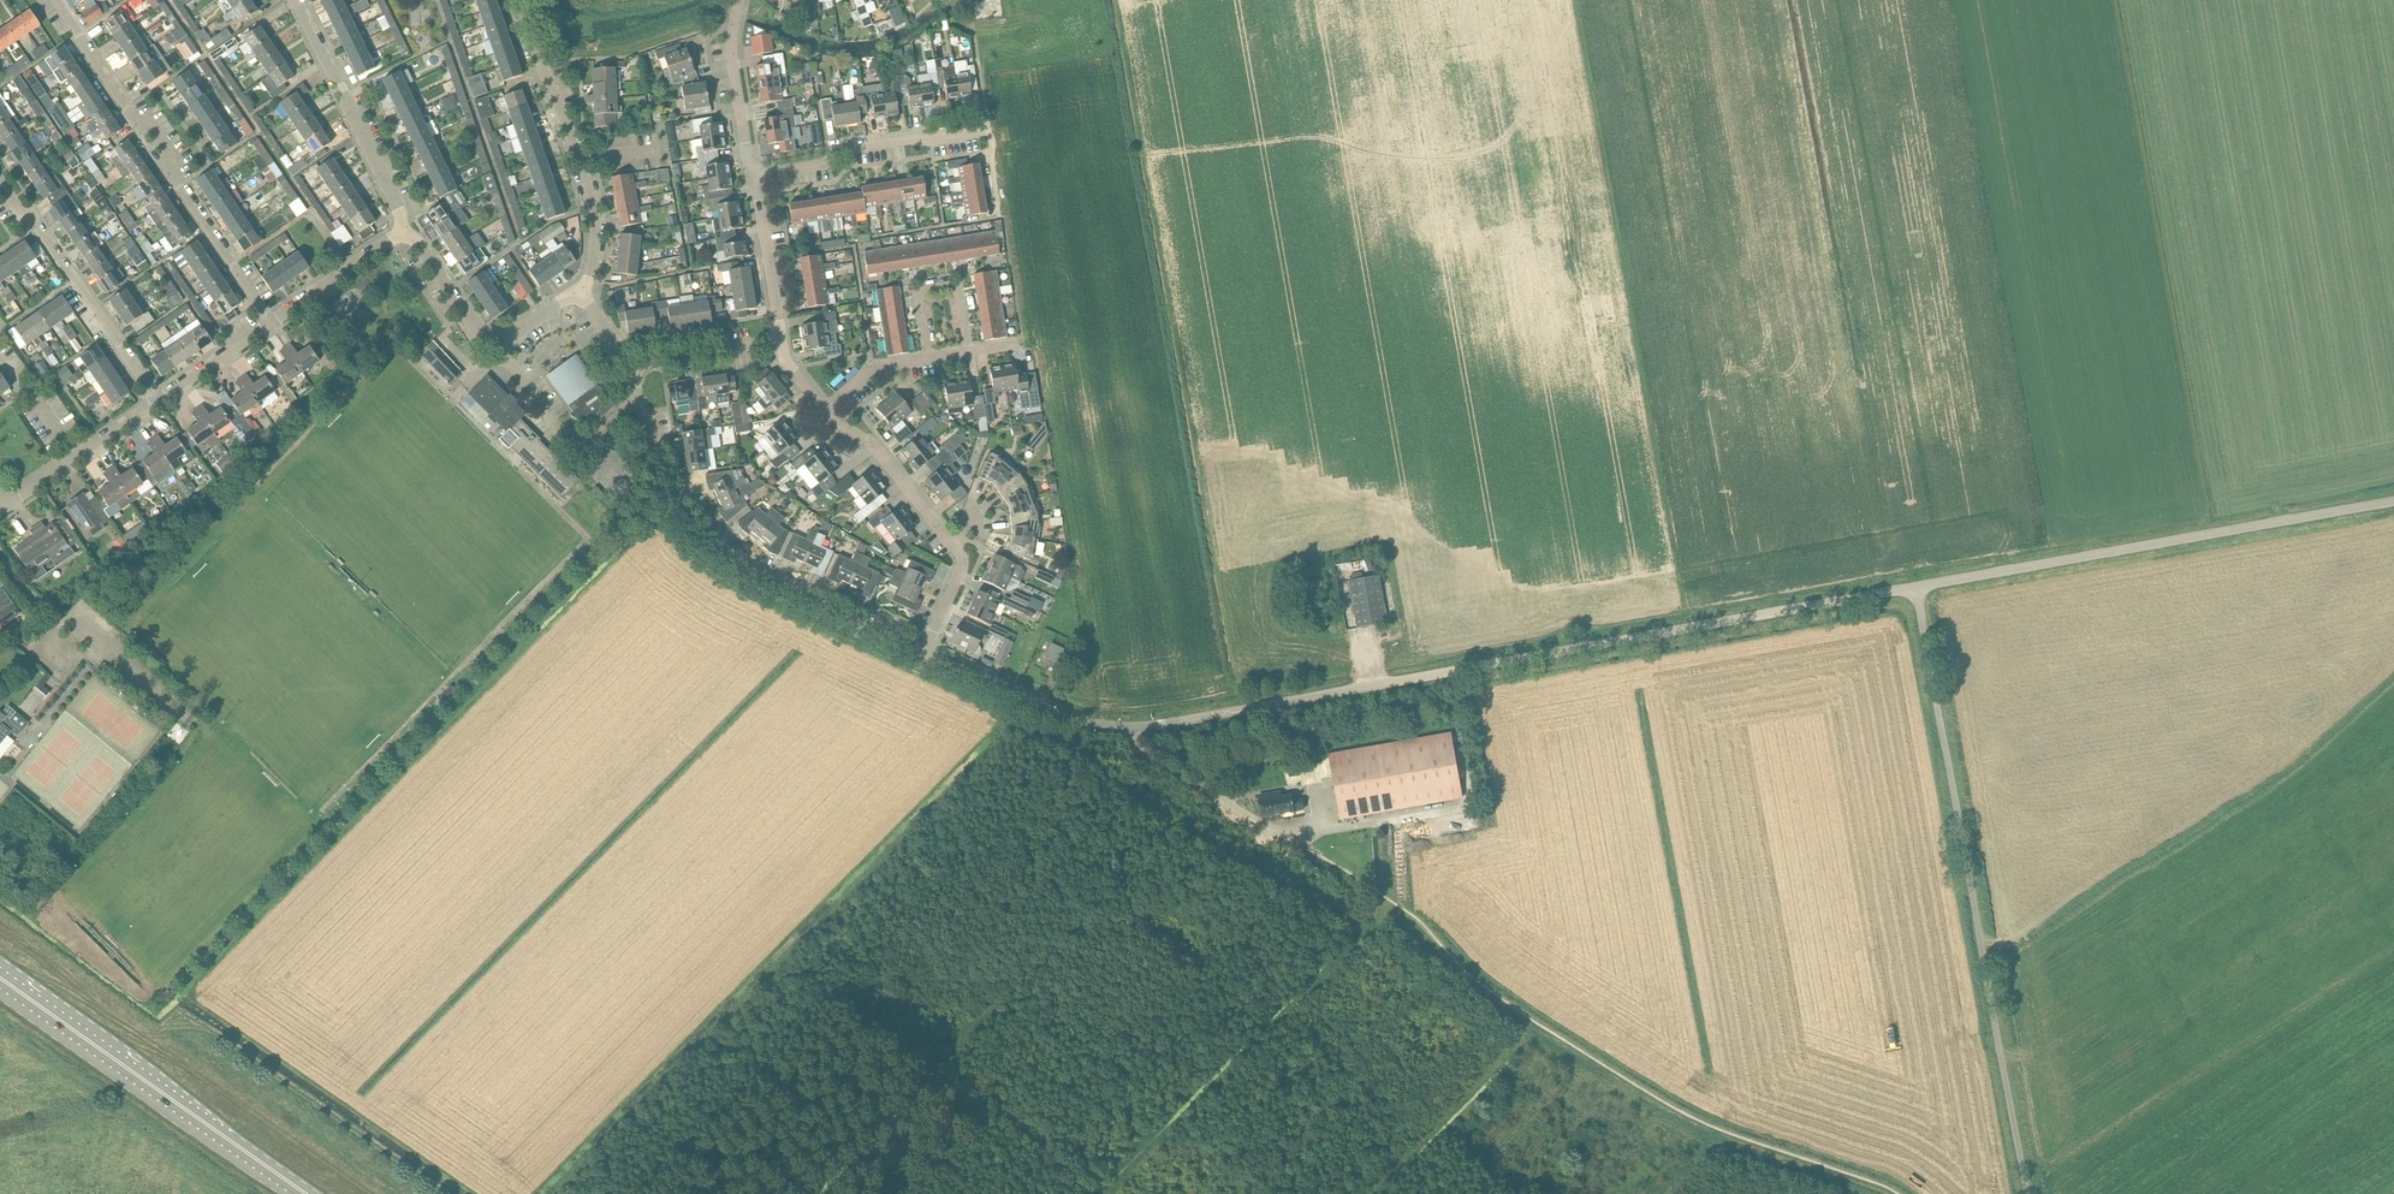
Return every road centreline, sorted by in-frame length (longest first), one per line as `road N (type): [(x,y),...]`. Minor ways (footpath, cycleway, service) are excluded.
road 1 (unclassified): [(922,654),(1071,720),(1160,725),(1916,586)]
road 2 (unclassified): [(2027,1193),(1916,586)]
road 3 (unclassified): [(1916,586),(2393,500)]
road 4 (residential): [(922,654),(743,569),(692,532),(664,482),(640,402)]
road 5 (residential): [(271,322),(172,172),(151,123),(137,119),(57,0)]
road 6 (primary): [(306,1193),(0,977)]
road 7 (residential): [(922,654),(962,561),(873,444),(823,408)]
road 8 (residential): [(583,294),(595,235),(589,189),(521,0)]
road 9 (residential): [(158,400),(0,182)]
road 10 (residential): [(404,230),(297,0)]
road 11 (residential): [(752,173),(824,163),(836,150),(988,130)]
road 12 (residential): [(640,402),(589,446),(571,445),(495,343)]
road 13 (residential): [(2,508),(158,400)]
road 14 (residential): [(752,173),(732,59),(739,0)]
road 15 (residential): [(780,340),(752,173)]
road 16 (residential): [(966,352),(957,295),(948,285),(927,287),(920,297),(929,358)]
road 17 (residential): [(271,322),(404,230)]
road 18 (residential): [(627,365),(780,340)]
road 19 (residential): [(495,343),(477,330),(404,230)]
road 20 (residential): [(158,400),(271,322)]
road 21 (residential): [(823,408),(870,370),(929,358)]

